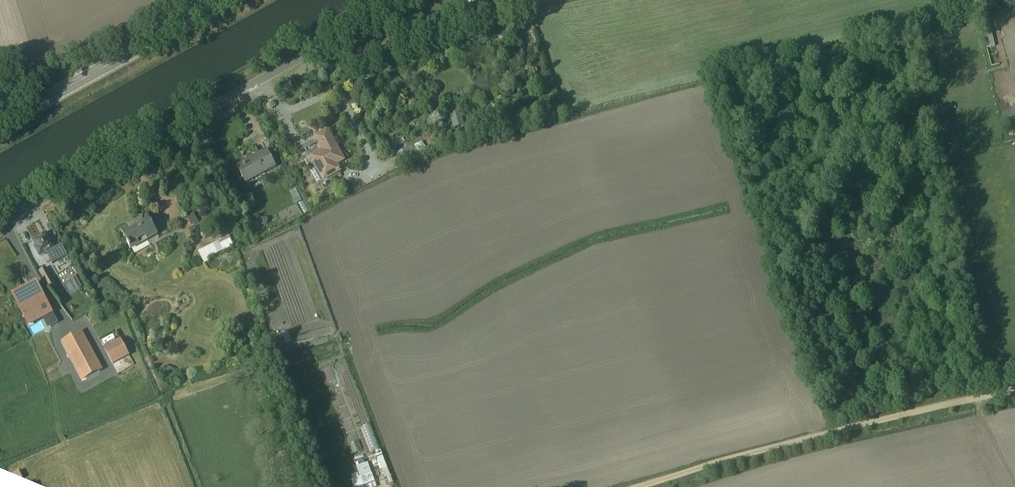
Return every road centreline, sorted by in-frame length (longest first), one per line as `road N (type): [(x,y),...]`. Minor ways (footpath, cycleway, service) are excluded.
road 1 (track): [(637,486),(1014,389)]
road 2 (unclassified): [(0,224),(313,52)]
road 3 (secondary): [(0,125),(227,0)]
road 4 (unclassified): [(545,0),(336,58),(313,52)]

